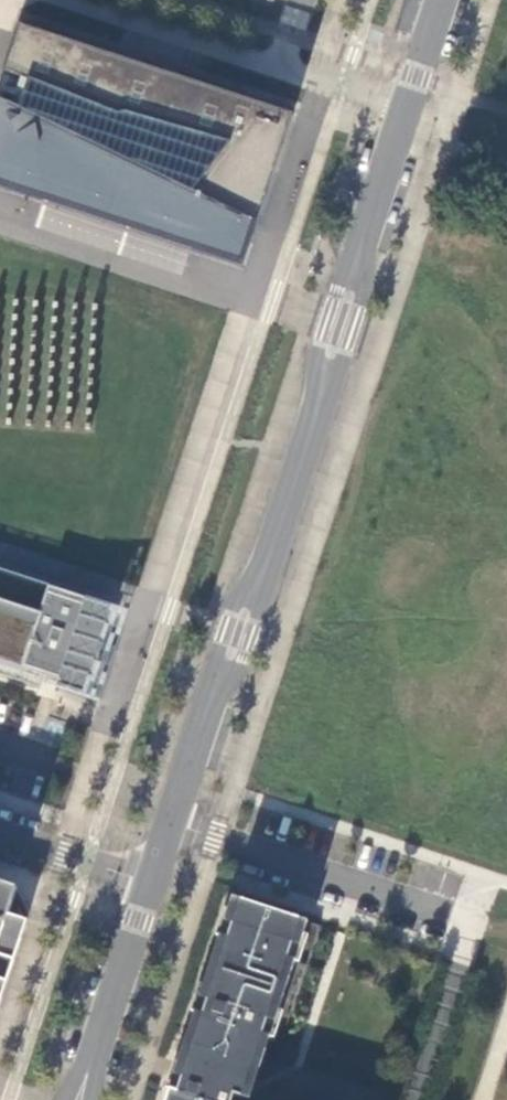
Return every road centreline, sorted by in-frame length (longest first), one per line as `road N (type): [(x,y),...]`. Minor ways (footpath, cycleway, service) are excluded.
road 1 (tertiary): [(443,0),(368,225)]
road 2 (tertiary): [(219,683),(154,883)]
road 3 (tertiary): [(319,412),(365,296),(368,225)]
road 4 (tertiary): [(368,225),(321,351),(319,412)]
road 5 (tertiary): [(154,883),(96,1053)]
road 6 (tertiary): [(319,412),(268,566)]
road 7 (residential): [(154,883),(0,833)]
road 8 (tertiary): [(219,683),(247,658),(268,566)]
road 9 (tertiary): [(268,566),(237,607),(219,683)]

